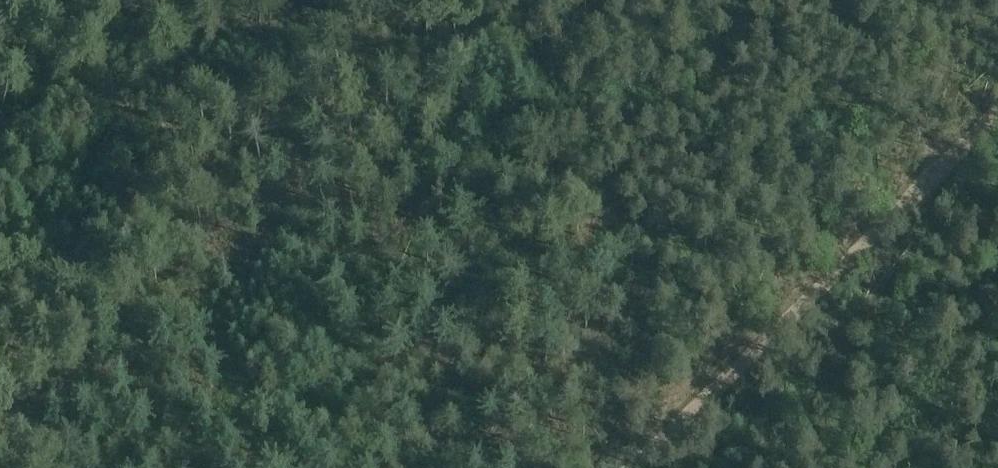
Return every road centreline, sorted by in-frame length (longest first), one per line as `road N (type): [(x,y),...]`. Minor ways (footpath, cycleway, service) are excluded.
road 1 (track): [(997,110),(635,467)]

